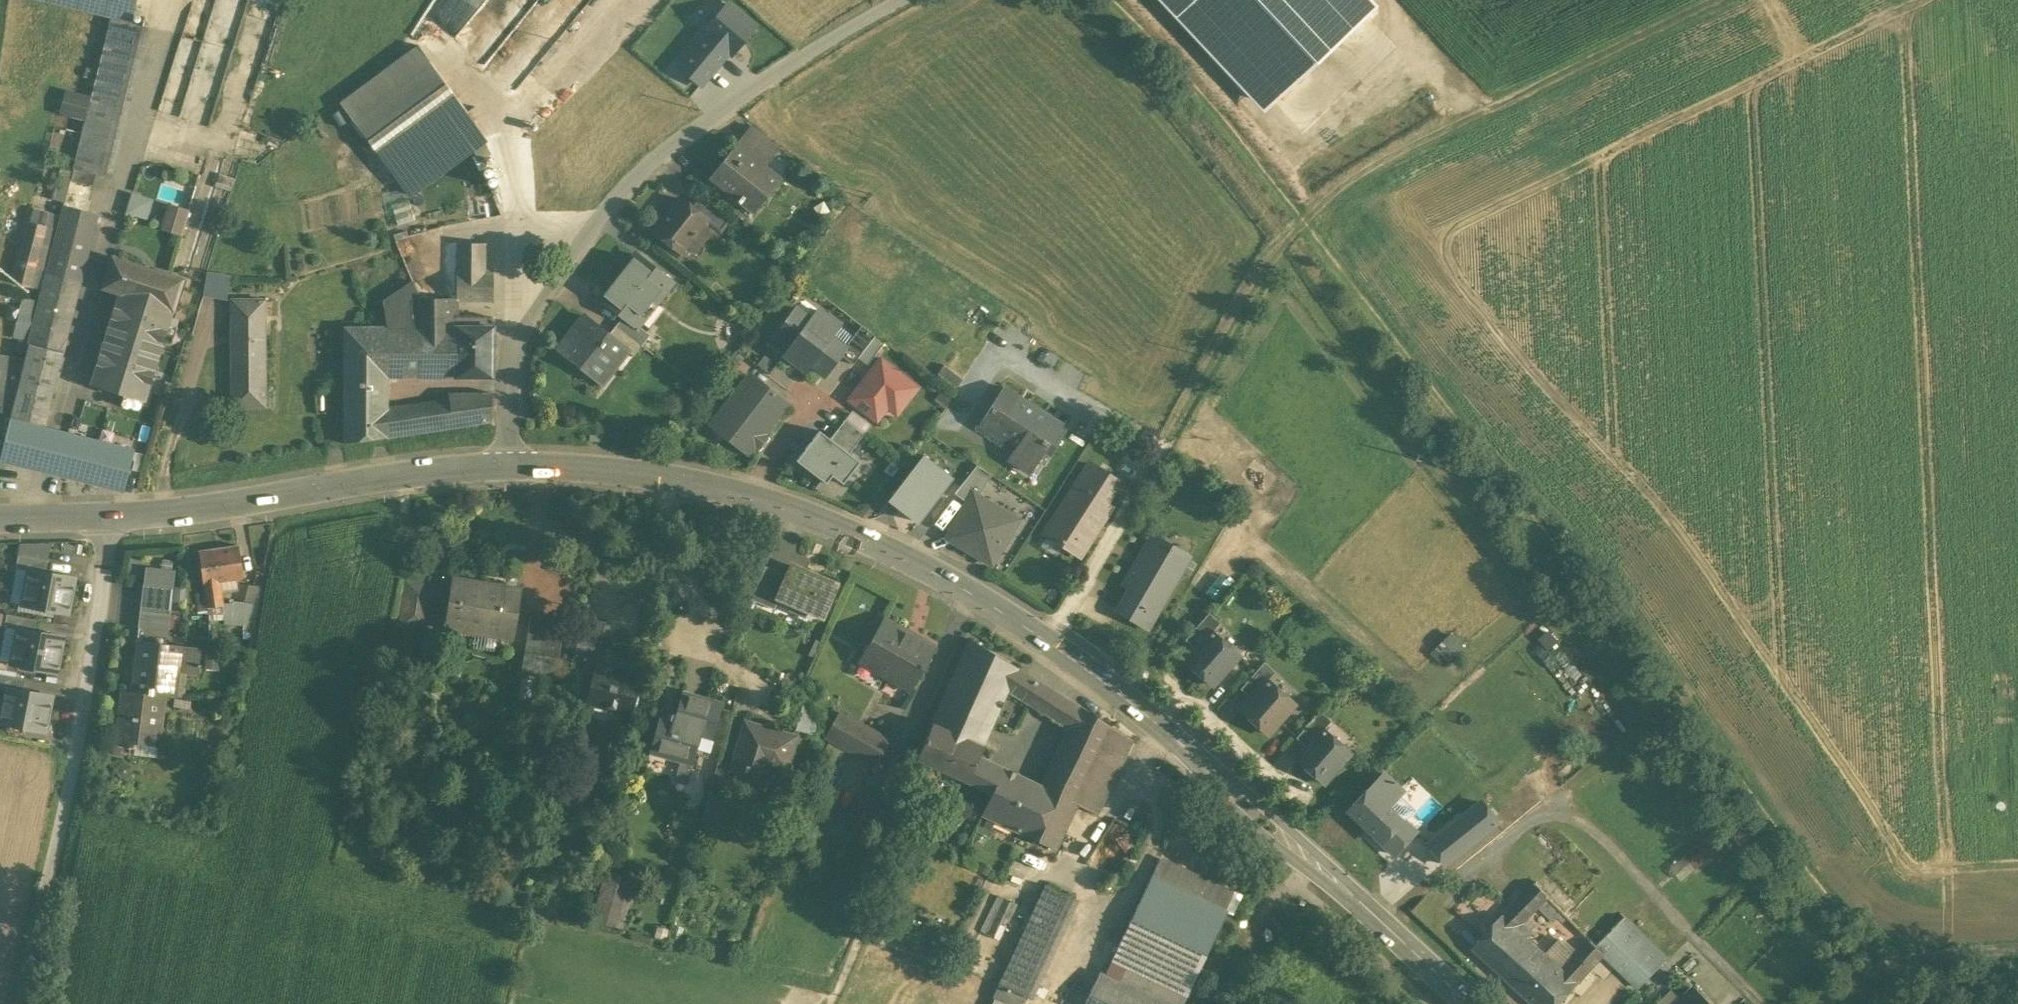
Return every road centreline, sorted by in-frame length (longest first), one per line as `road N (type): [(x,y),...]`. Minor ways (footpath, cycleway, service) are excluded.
road 1 (track): [(1110,0),(1164,48),(1519,495),(1575,550),(1884,968)]
road 2 (secondary): [(508,467),(640,474),(745,495),(934,572),(1048,642),(1162,727),(1469,1003)]
road 3 (track): [(1048,642),(1275,256),(1318,209),(1355,174),(1712,0)]
road 4 (unclassified): [(508,467),(525,334),(551,281),(611,203),(727,107),(901,0)]
road 5 (unclassified): [(112,517),(70,786),(22,1003)]
road 6 (secondary): [(112,517),(508,467)]
road 7 (track): [(1857,977),(1913,959),(2017,953)]

